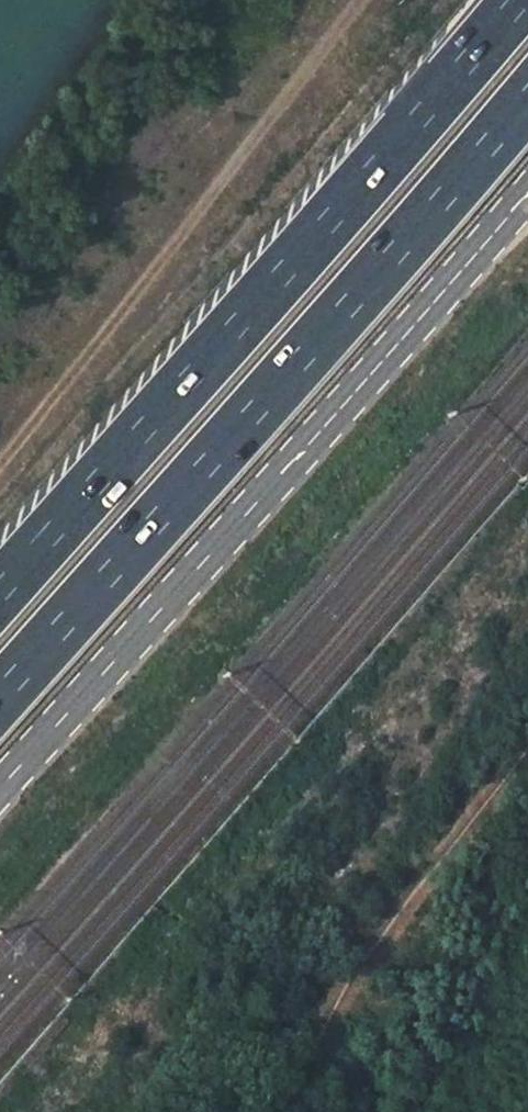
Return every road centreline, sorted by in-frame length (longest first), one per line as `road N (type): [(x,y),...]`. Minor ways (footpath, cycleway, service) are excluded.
road 1 (motorway): [(0,697),(527,99)]
road 2 (secondary): [(0,789),(527,193)]
road 3 (motorway): [(519,0),(0,591)]
road 4 (track): [(213,180),(353,0)]
road 5 (track): [(344,998),(527,1037)]

